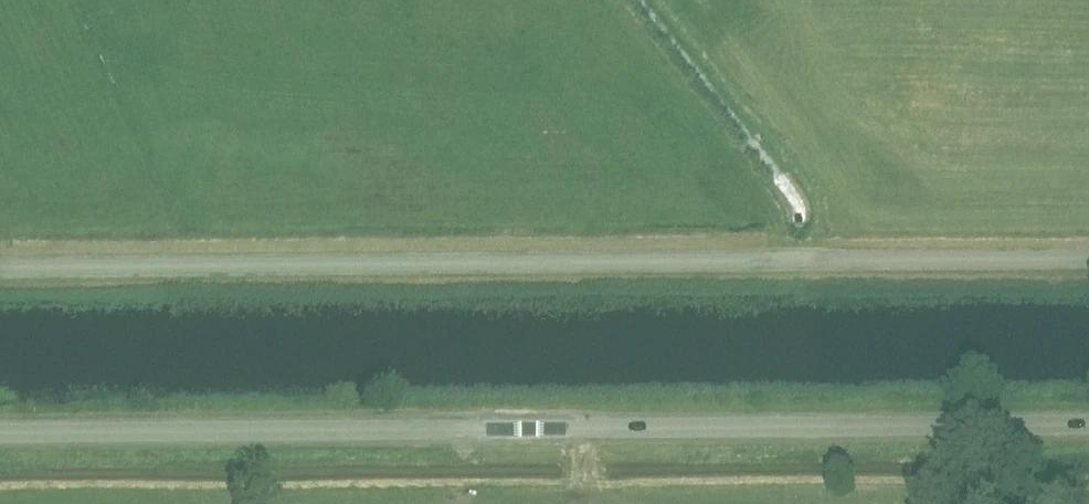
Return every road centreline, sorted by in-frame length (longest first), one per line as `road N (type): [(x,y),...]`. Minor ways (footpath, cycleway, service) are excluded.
road 1 (unclassified): [(1088,424),(0,432)]
road 2 (unclassified): [(1088,258),(0,266)]

